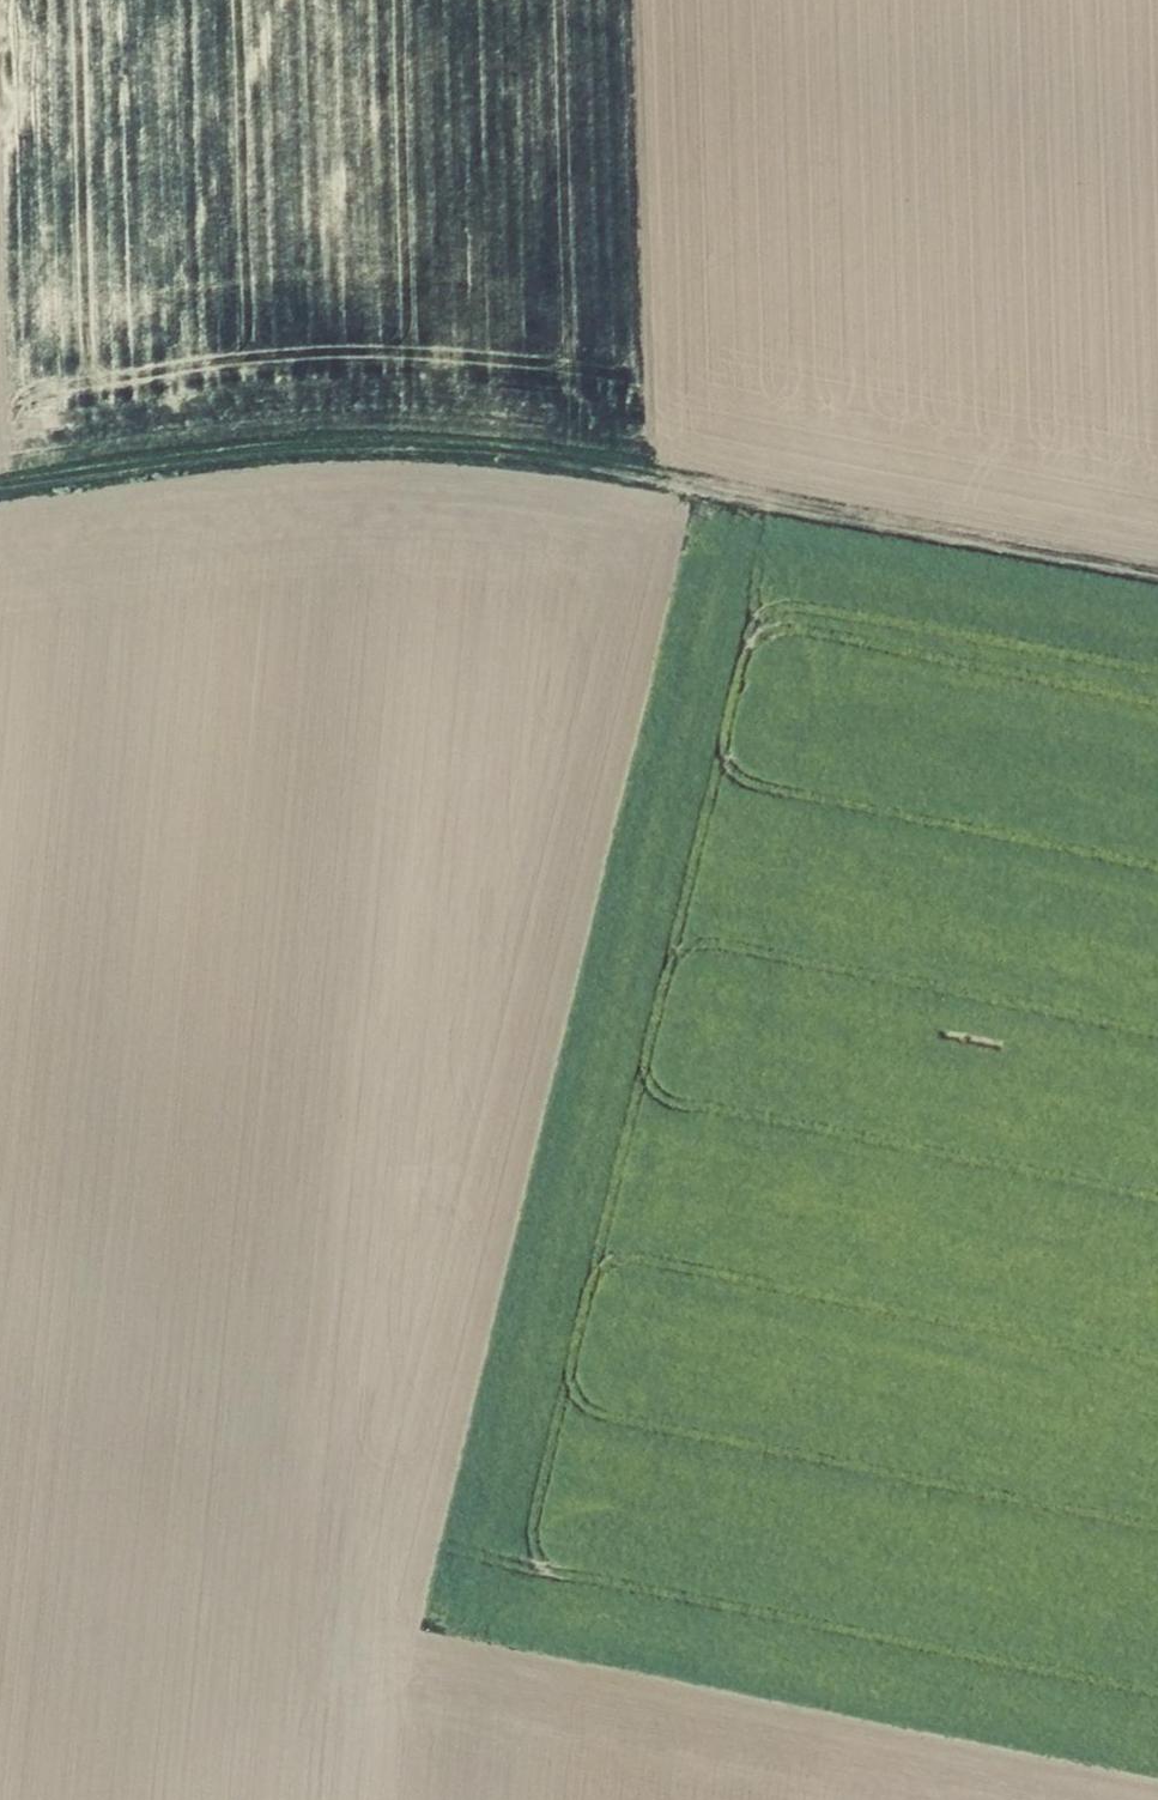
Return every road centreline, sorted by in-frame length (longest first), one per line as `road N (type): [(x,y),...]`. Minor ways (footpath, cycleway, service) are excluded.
road 1 (track): [(0,484),(337,441),(482,442),(1157,573)]

